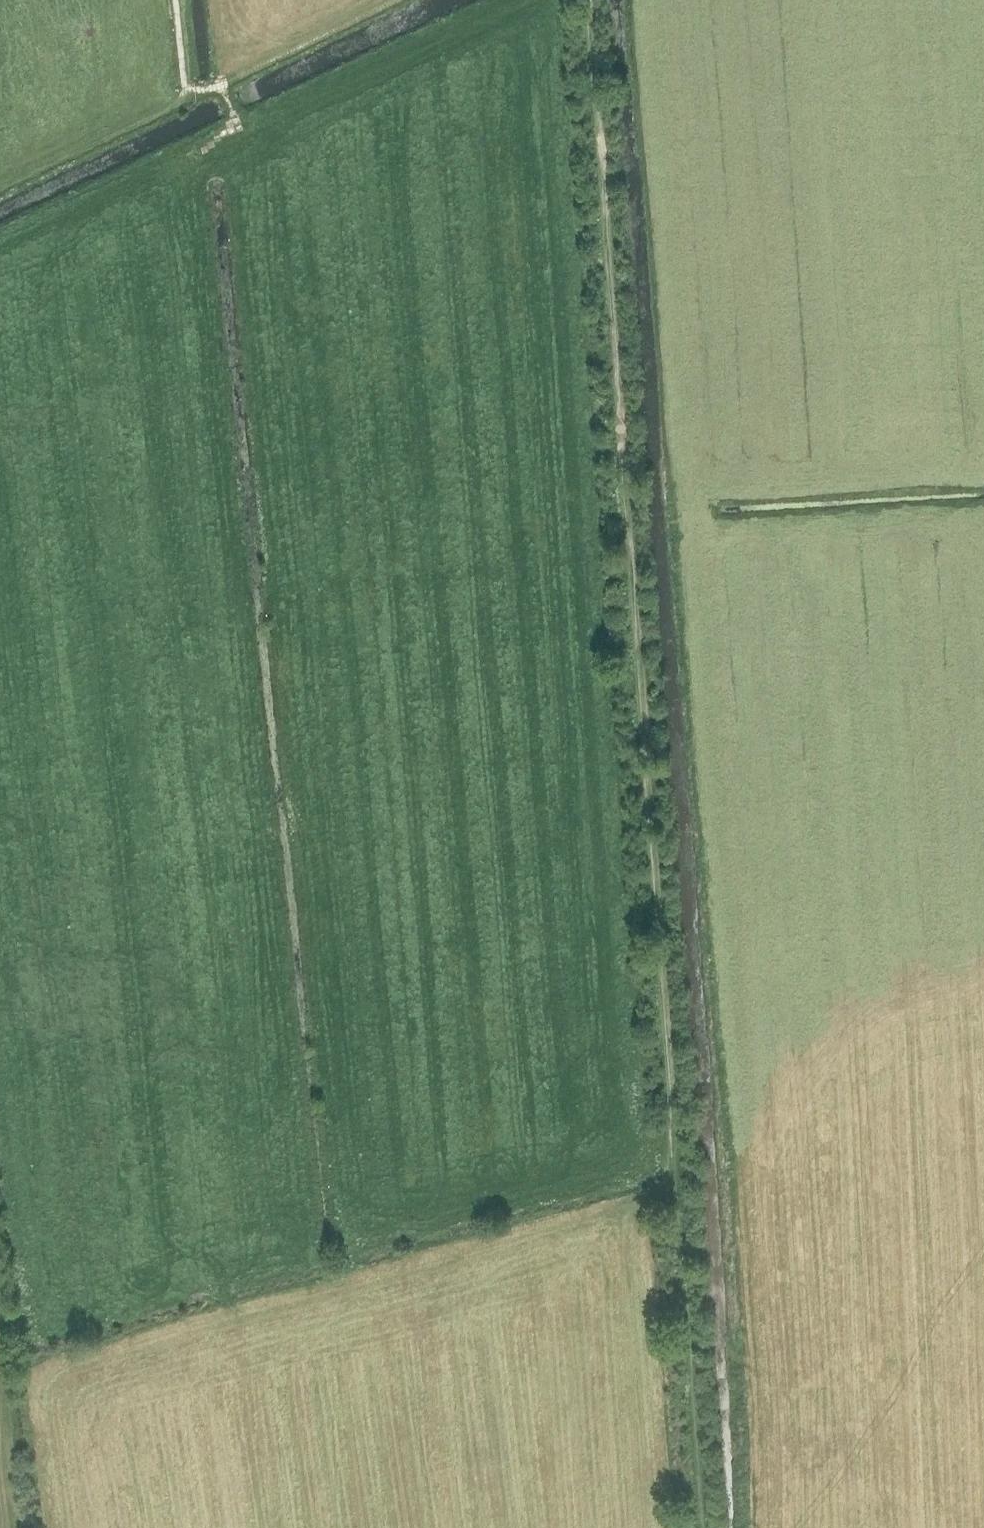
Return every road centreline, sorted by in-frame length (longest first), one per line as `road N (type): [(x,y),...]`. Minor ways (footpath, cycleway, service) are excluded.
road 1 (track): [(590,0),(706,1527)]

